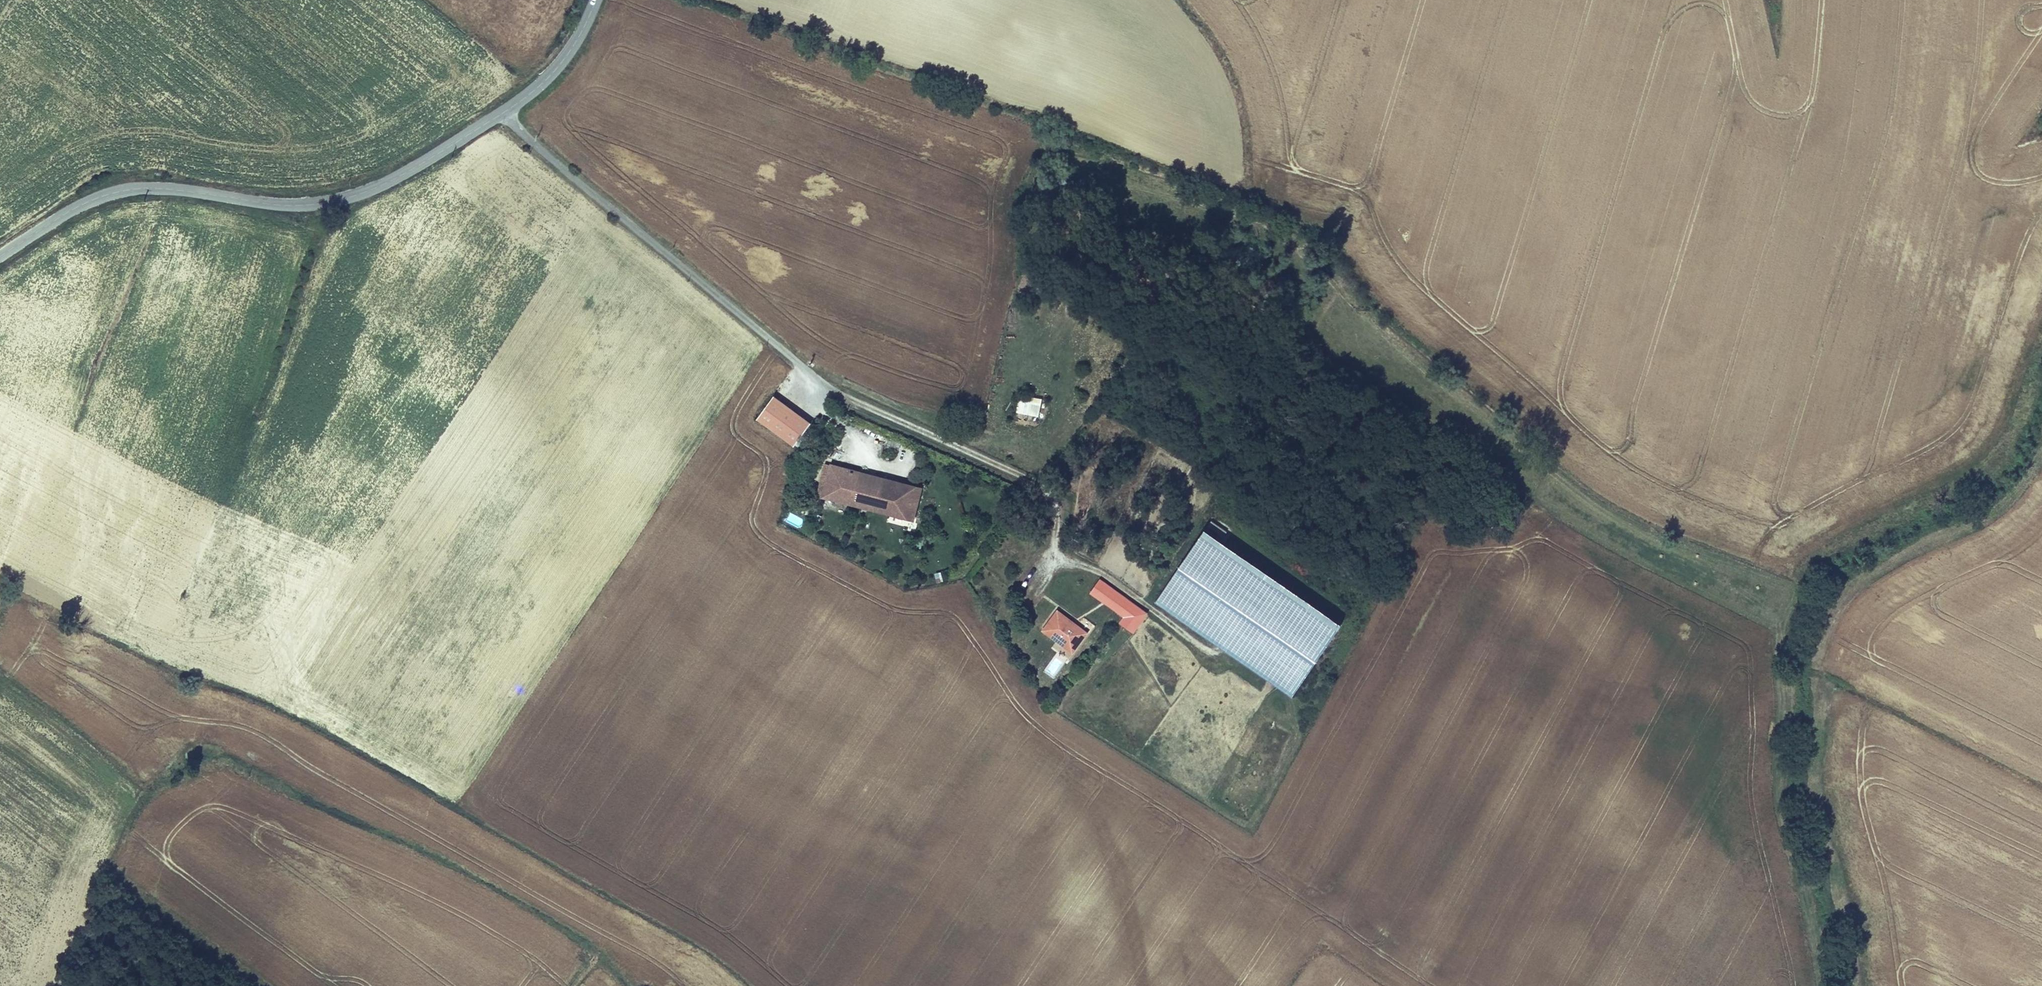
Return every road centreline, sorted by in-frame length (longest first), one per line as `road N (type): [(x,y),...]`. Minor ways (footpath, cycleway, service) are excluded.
road 1 (tertiary): [(0,256),(79,206),(123,191),(293,206),(371,190),(532,91),(577,38),(593,0)]

